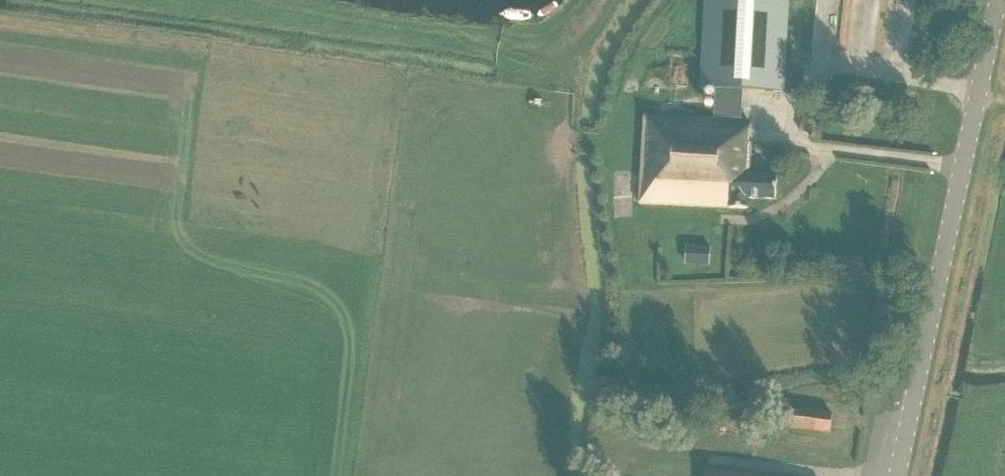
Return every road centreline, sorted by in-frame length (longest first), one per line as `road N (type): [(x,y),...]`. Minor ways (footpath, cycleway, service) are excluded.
road 1 (tertiary): [(900,475),(1001,0)]

